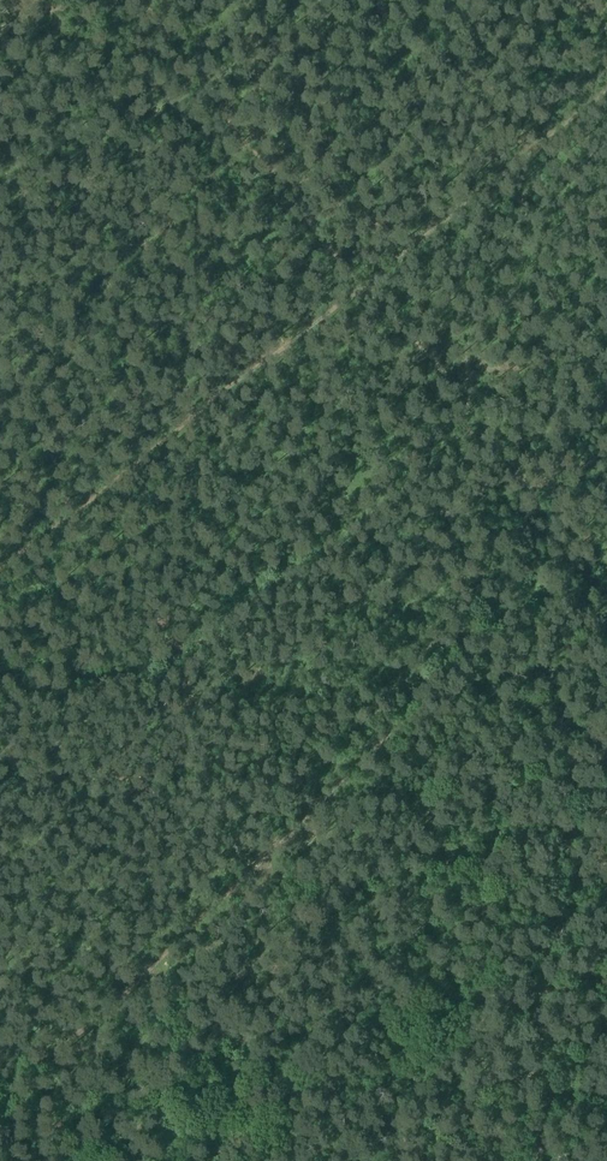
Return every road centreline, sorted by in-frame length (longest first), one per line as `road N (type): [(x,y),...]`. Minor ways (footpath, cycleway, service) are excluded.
road 1 (track): [(539,605),(462,655),(240,883),(0,1095)]
road 2 (track): [(0,568),(362,287)]
road 3 (track): [(362,287),(143,0)]
road 4 (track): [(569,564),(480,422),(362,287)]
road 5 (track): [(362,287),(606,90)]

